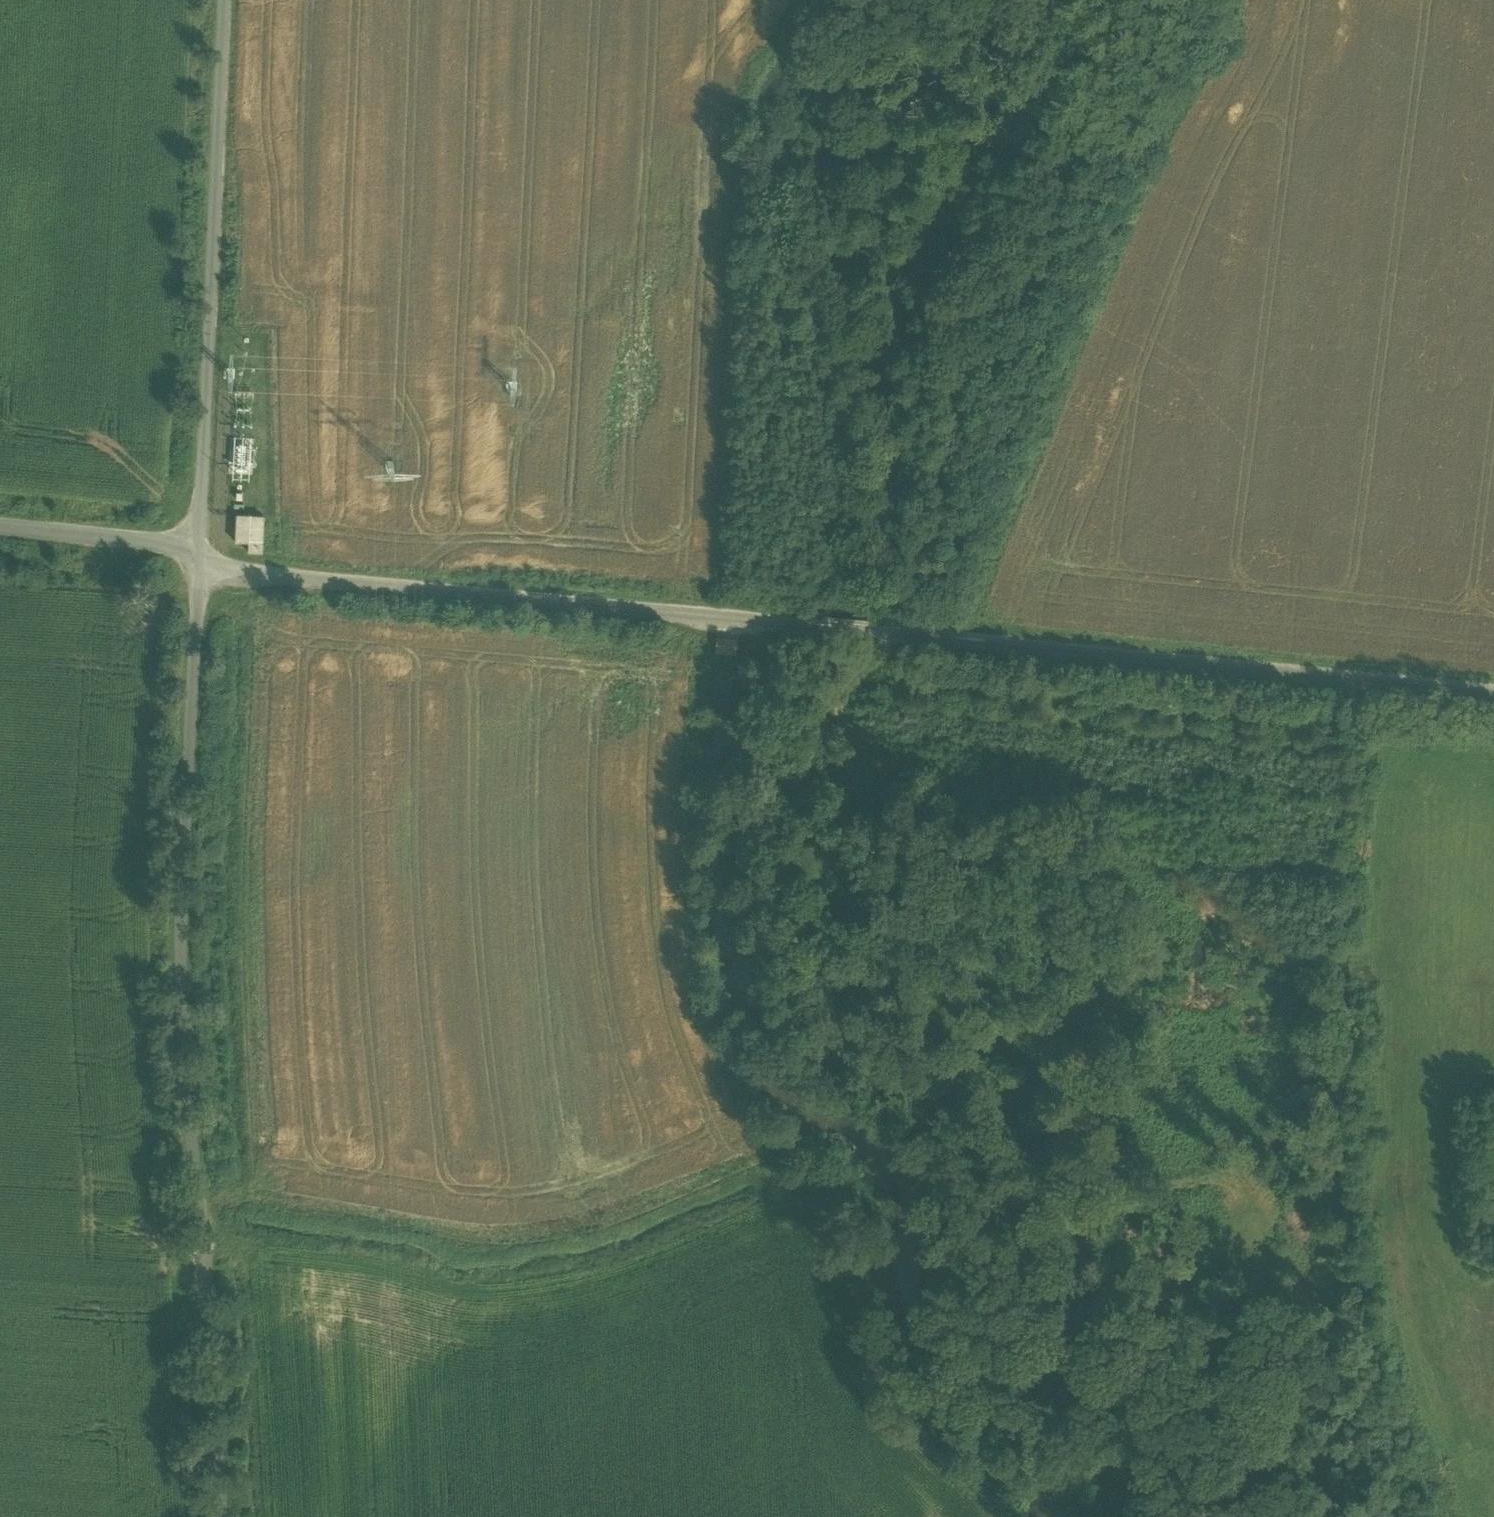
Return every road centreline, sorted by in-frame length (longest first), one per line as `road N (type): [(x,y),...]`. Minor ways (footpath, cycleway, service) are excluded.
road 1 (residential): [(197,569),(187,928),(203,1516)]
road 2 (track): [(908,633),(813,751),(792,857),(808,930),(834,976),(949,1065),(1096,1032)]
road 3 (residential): [(874,630),(197,569)]
road 4 (unclassified): [(1493,690),(874,630)]
road 5 (residential): [(223,0),(198,548)]
road 6 (residential): [(0,531),(198,548)]

